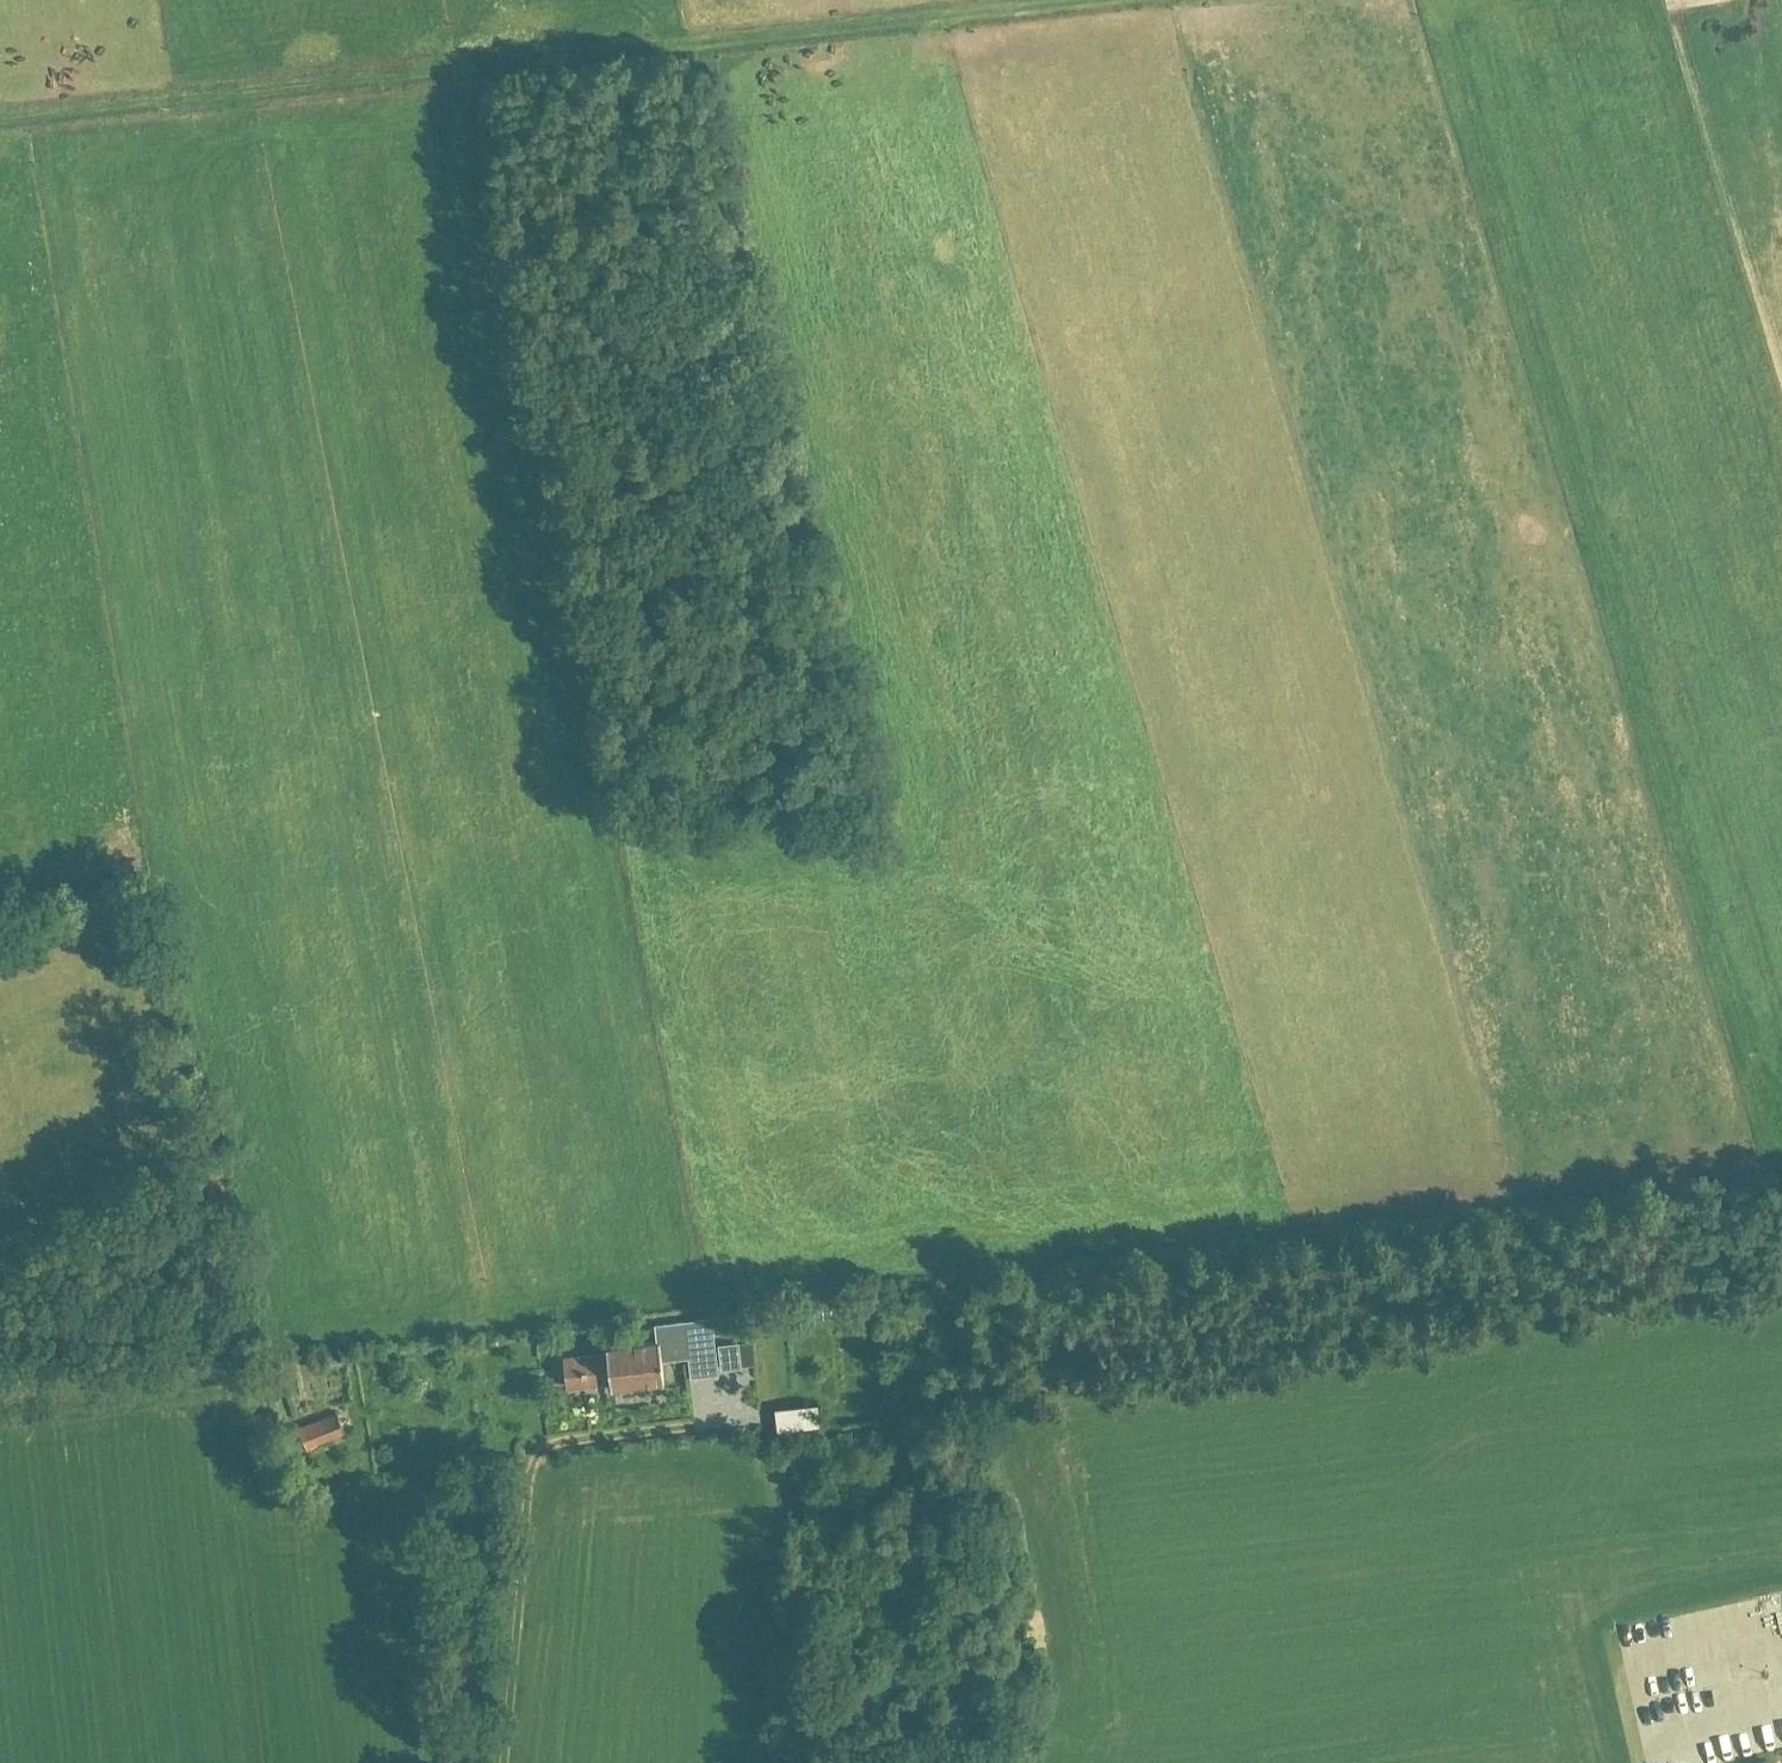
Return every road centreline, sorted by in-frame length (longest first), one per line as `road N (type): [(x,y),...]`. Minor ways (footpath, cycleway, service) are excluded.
road 1 (track): [(0,120),(1120,0)]

